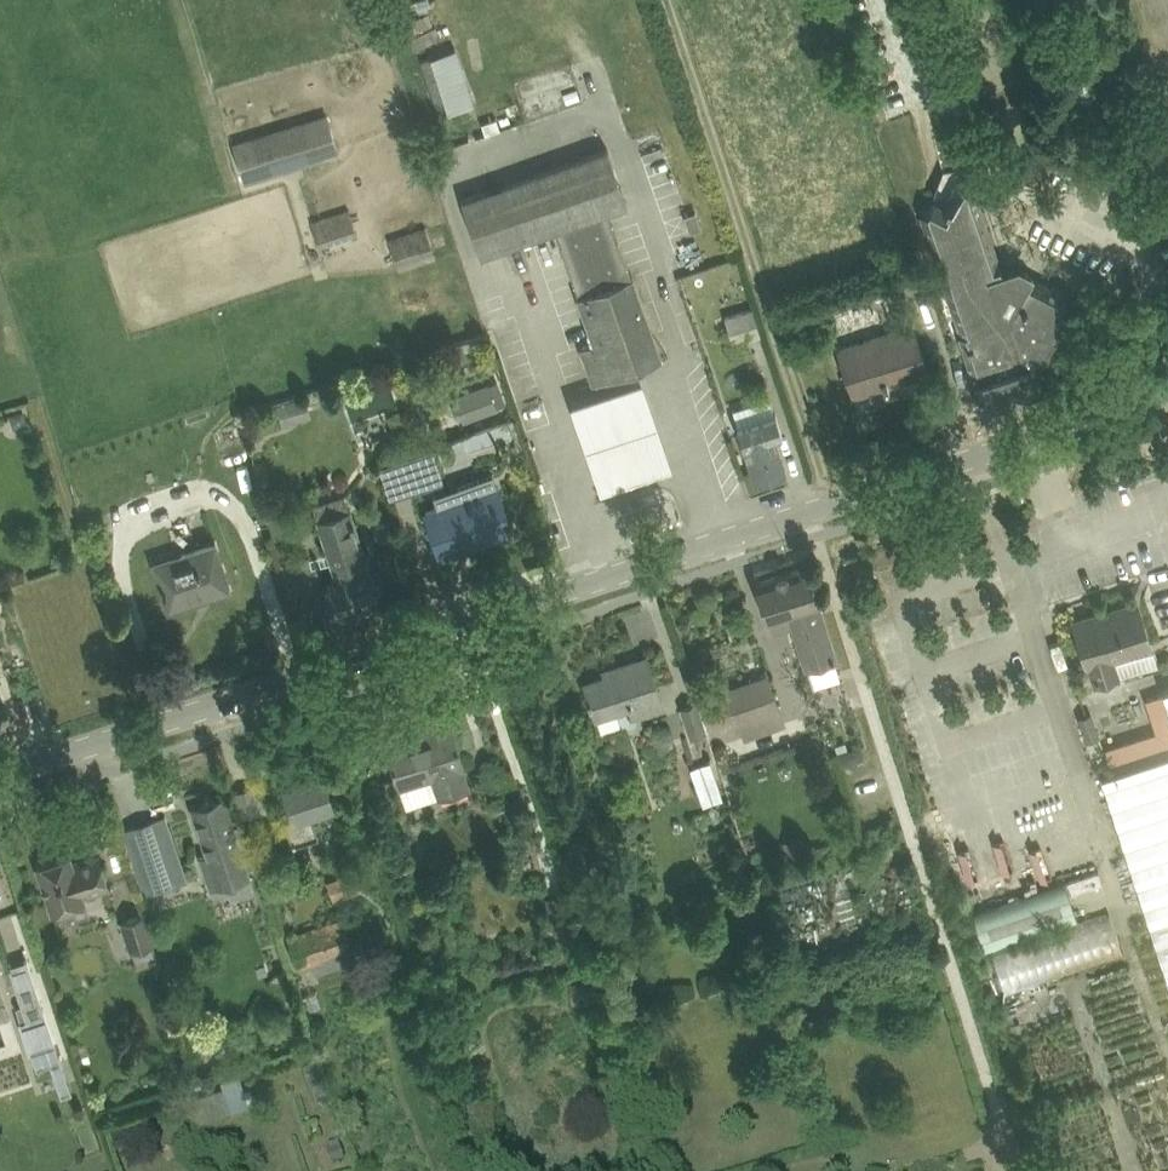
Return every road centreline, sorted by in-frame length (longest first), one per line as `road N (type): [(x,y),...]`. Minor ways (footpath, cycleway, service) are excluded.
road 1 (secondary): [(0,775),(1167,394)]

